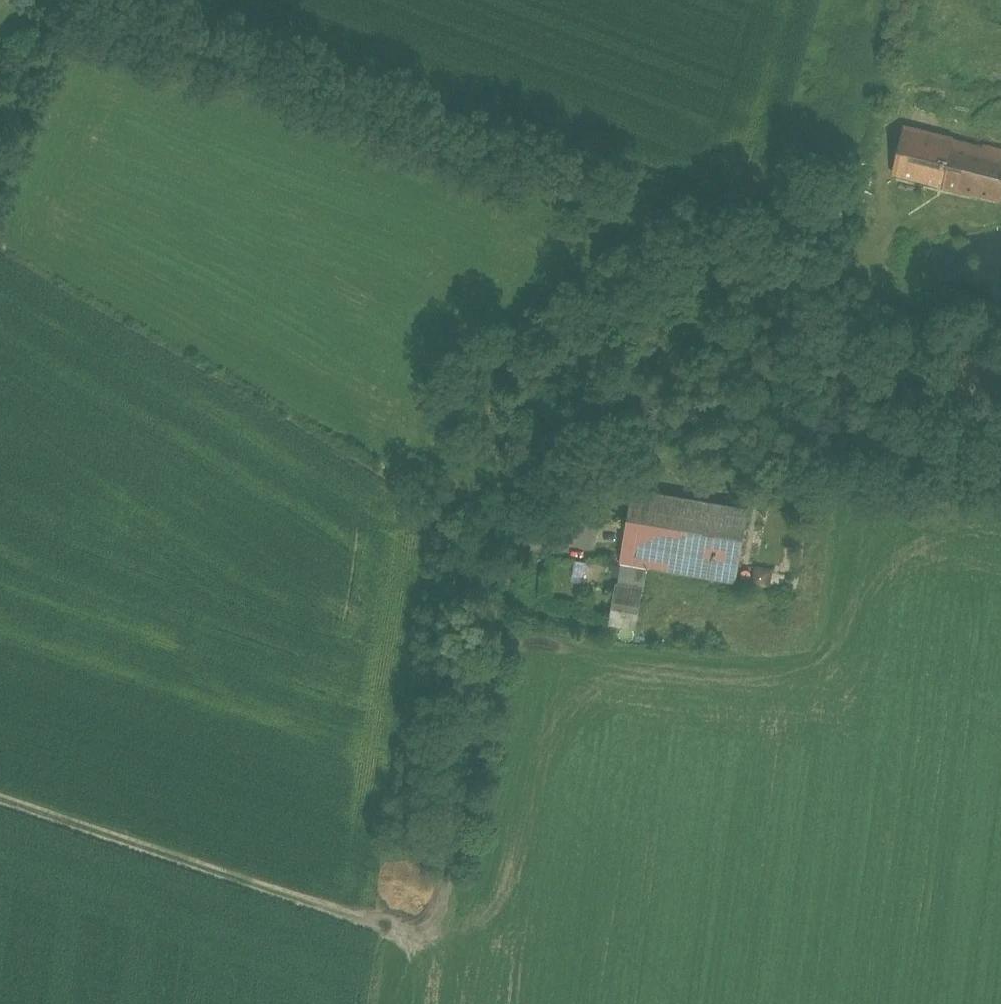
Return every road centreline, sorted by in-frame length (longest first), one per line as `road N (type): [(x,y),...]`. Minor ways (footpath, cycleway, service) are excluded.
road 1 (unclassified): [(120,0),(713,215)]
road 2 (track): [(0,784),(395,921)]

